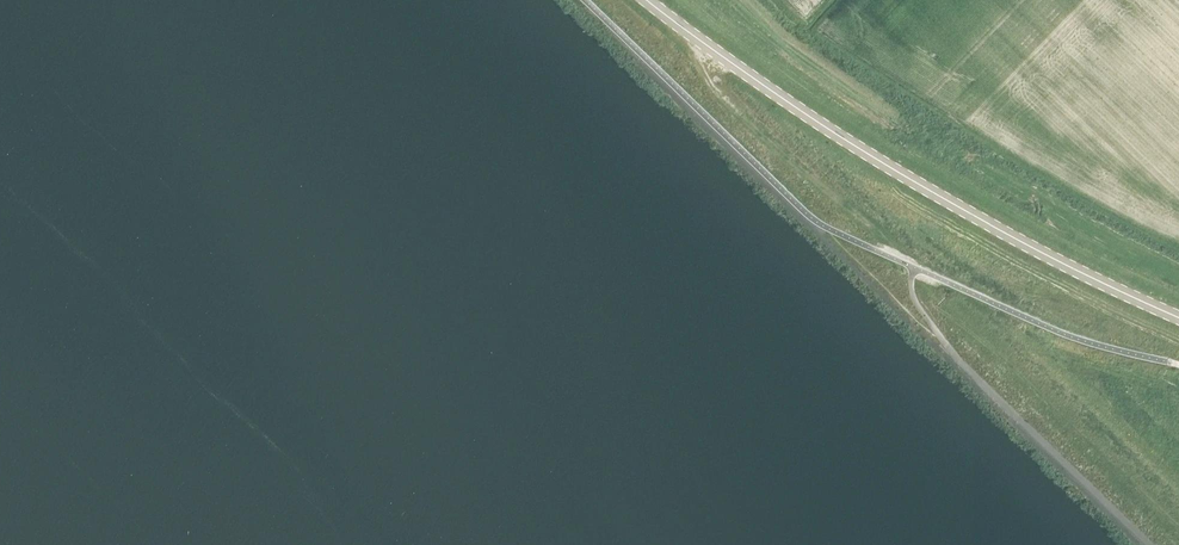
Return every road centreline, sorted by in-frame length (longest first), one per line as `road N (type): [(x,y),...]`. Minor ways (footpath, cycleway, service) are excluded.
road 1 (secondary): [(1178,318),(856,149),(650,0)]

